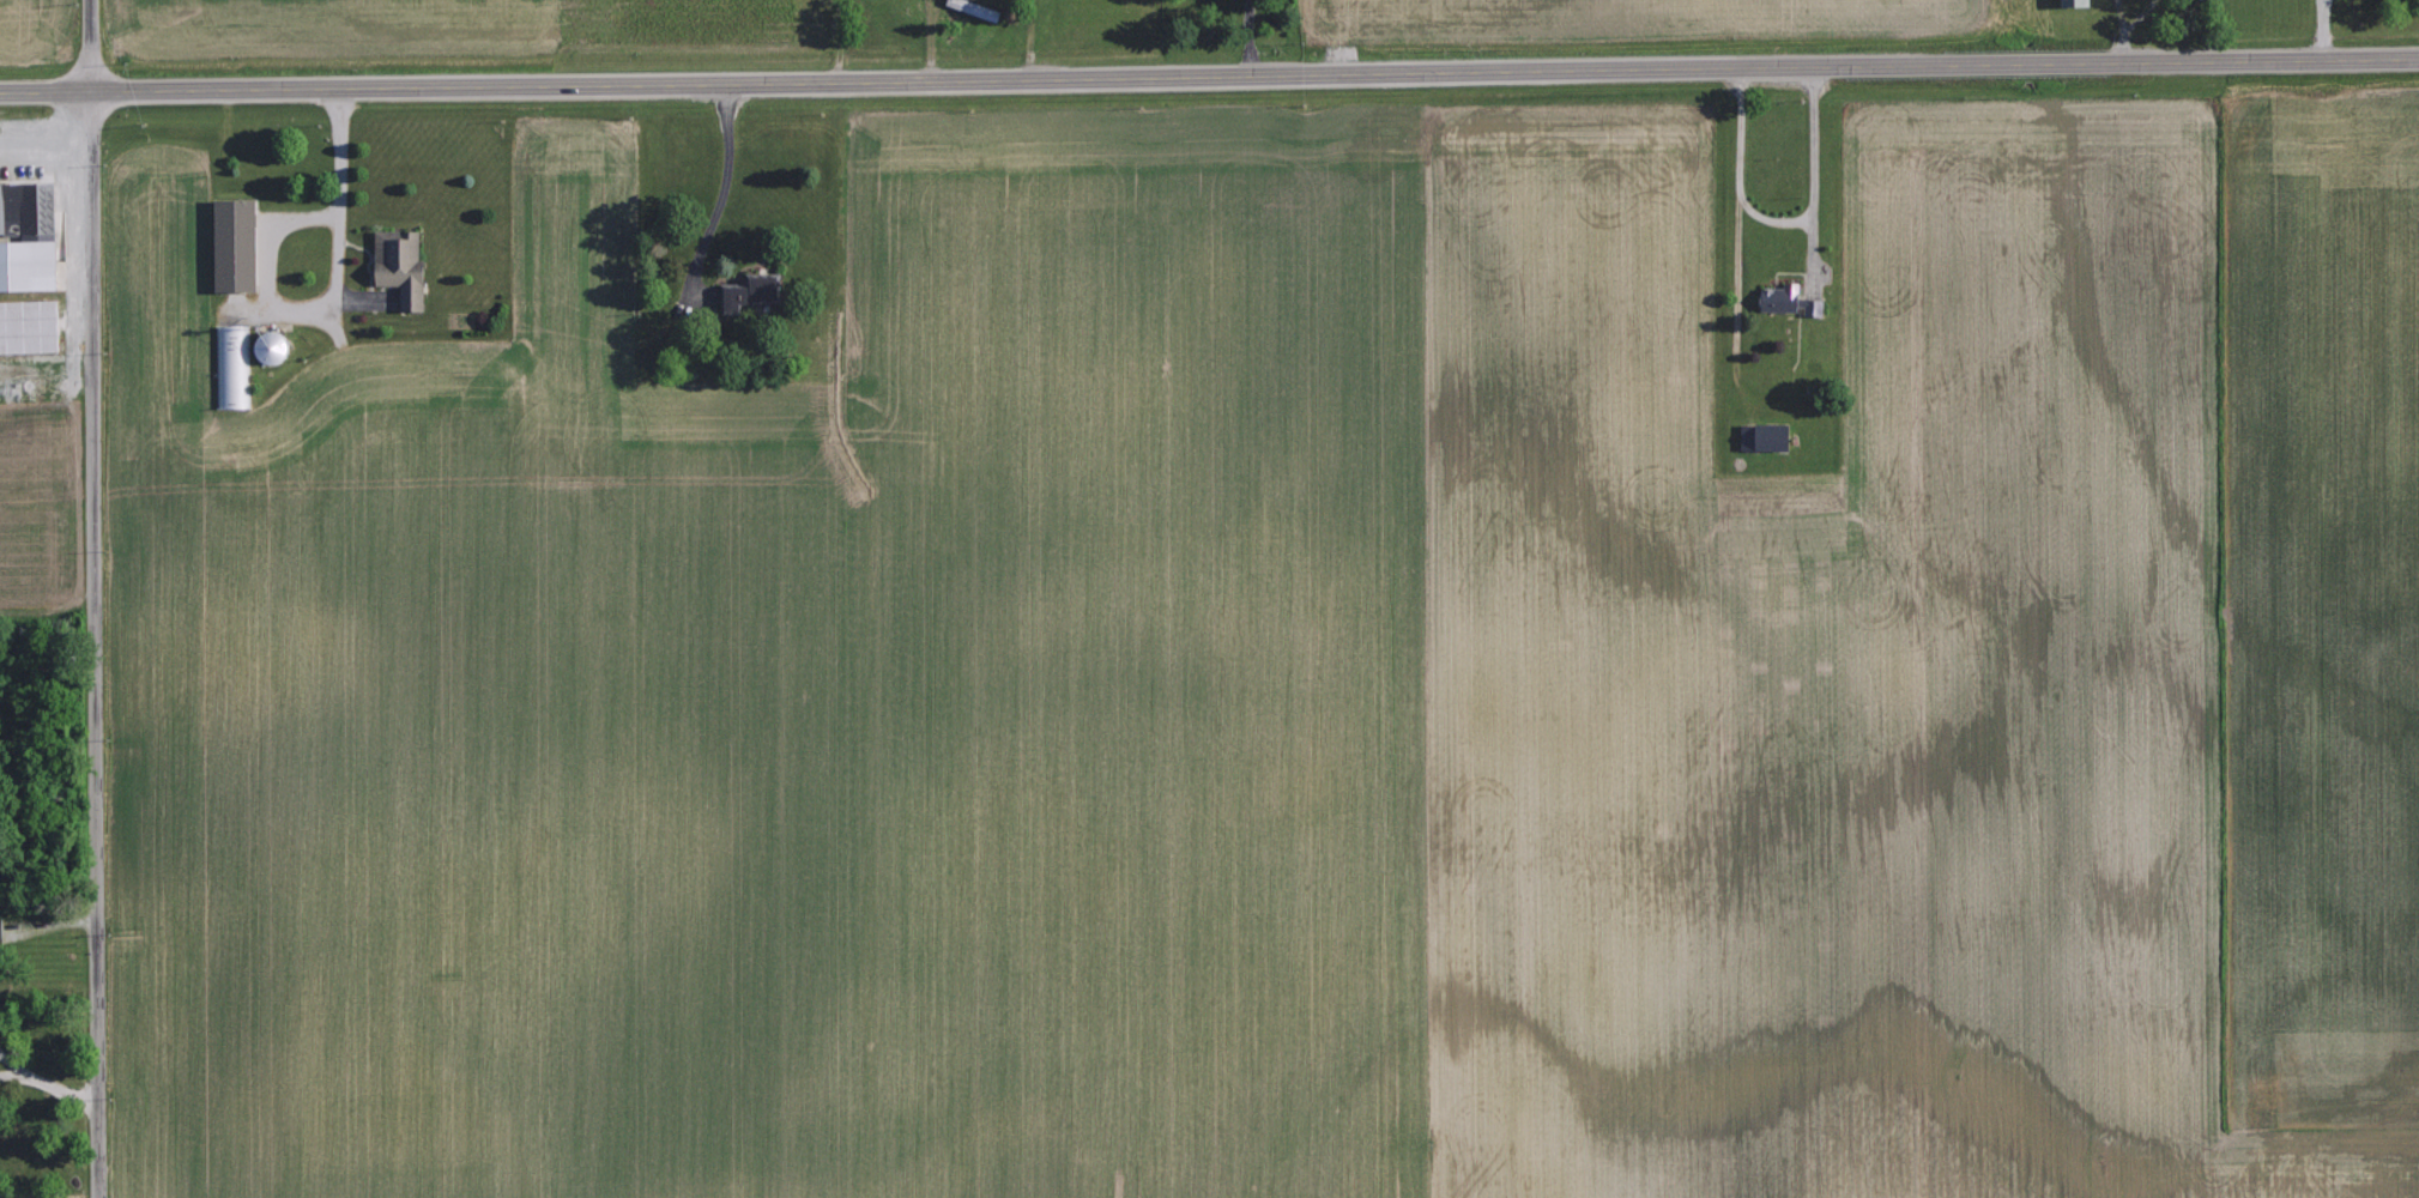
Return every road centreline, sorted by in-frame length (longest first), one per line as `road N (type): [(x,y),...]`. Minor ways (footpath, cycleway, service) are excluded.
road 1 (primary): [(0,88),(2418,55)]
road 2 (residential): [(98,1197),(90,0)]

